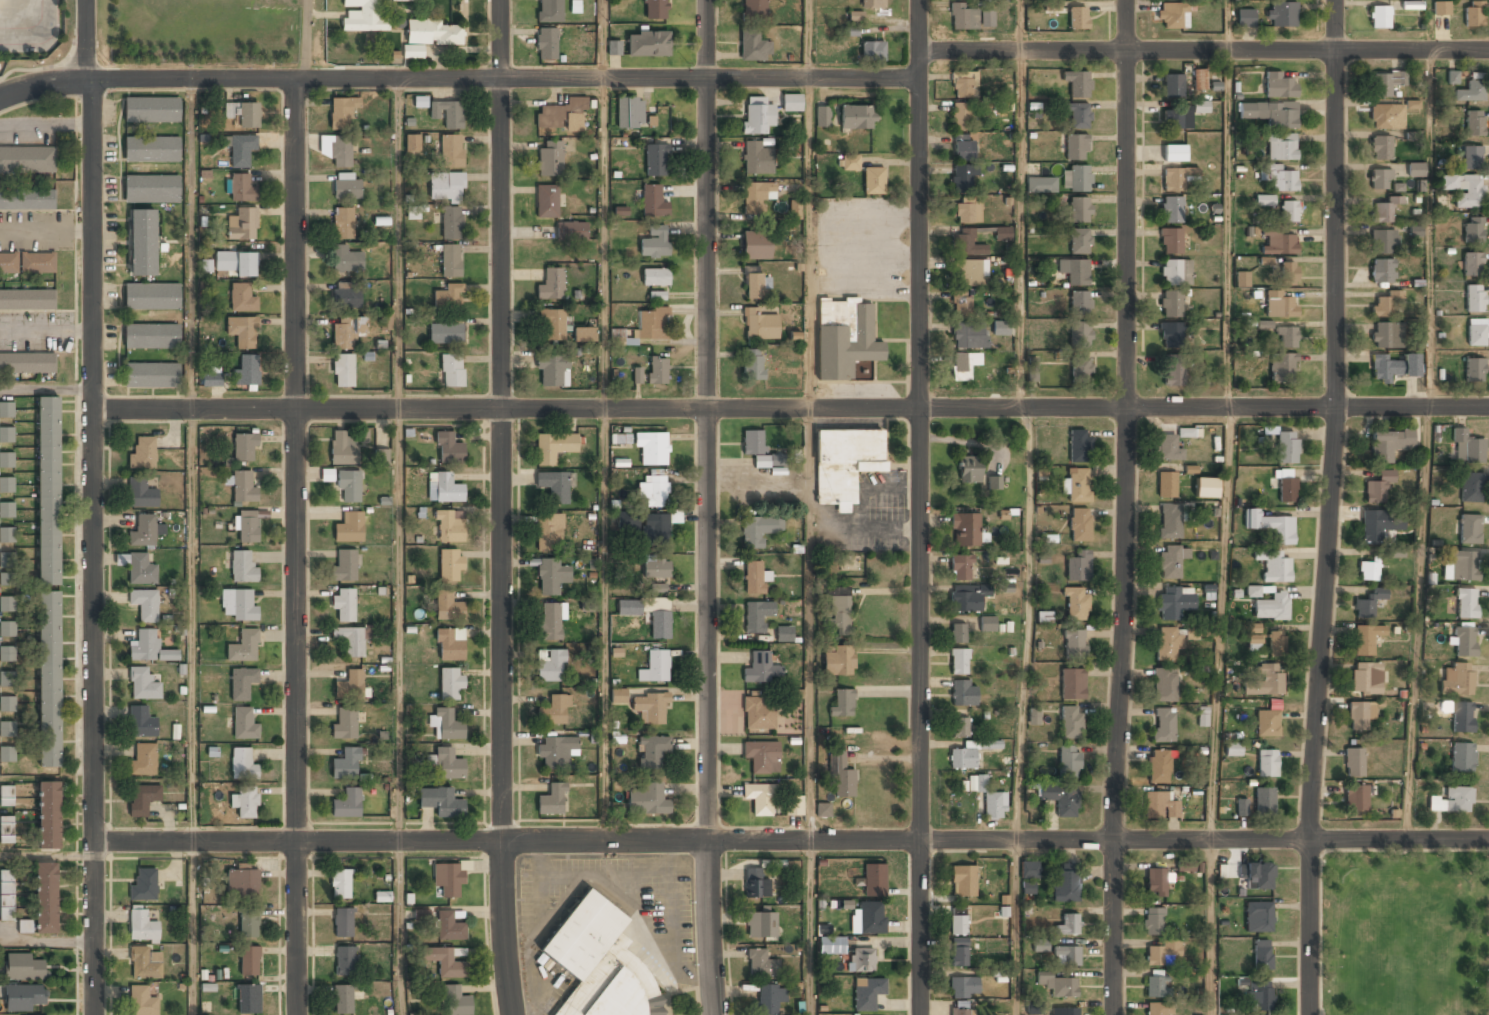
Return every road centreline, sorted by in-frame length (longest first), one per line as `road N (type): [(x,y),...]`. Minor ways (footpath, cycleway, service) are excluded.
road 1 (residential): [(1488,407),(94,410)]
road 2 (residential): [(1488,840),(94,842)]
road 3 (tertiary): [(1335,0),(1335,407),(1310,841),(1310,1014)]
road 4 (residential): [(500,0),(502,841),(514,1014)]
road 5 (residential): [(707,0),(707,841),(716,1014)]
road 6 (residential): [(1127,0),(1114,1014)]
road 7 (residential): [(919,0),(919,1014)]
road 8 (residential): [(296,79),(297,1014)]
road 9 (residential): [(87,80),(93,1014)]
road 10 (residential): [(919,79),(87,80),(47,84),(0,102)]
road 11 (residential): [(1488,50),(919,50)]

